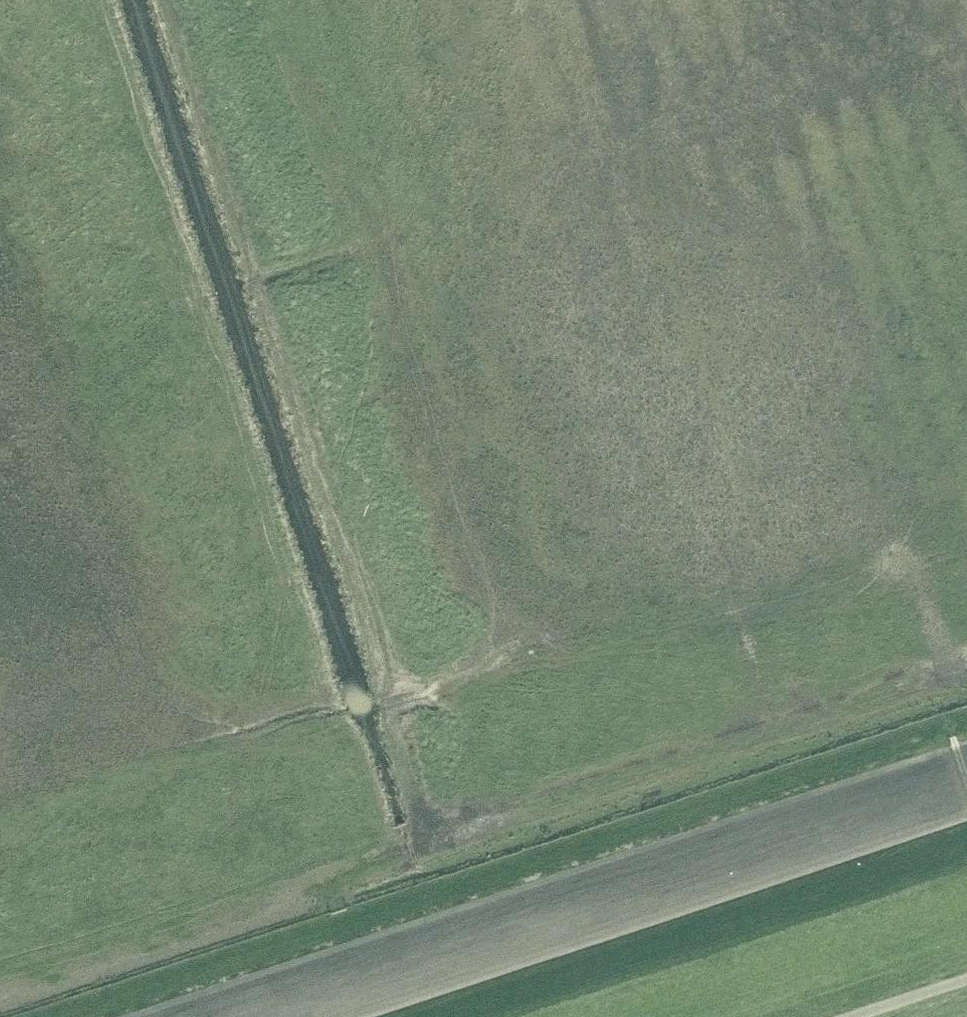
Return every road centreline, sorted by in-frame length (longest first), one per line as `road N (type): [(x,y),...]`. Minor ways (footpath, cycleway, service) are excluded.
road 1 (unclassified): [(850,1016),(966,979)]

